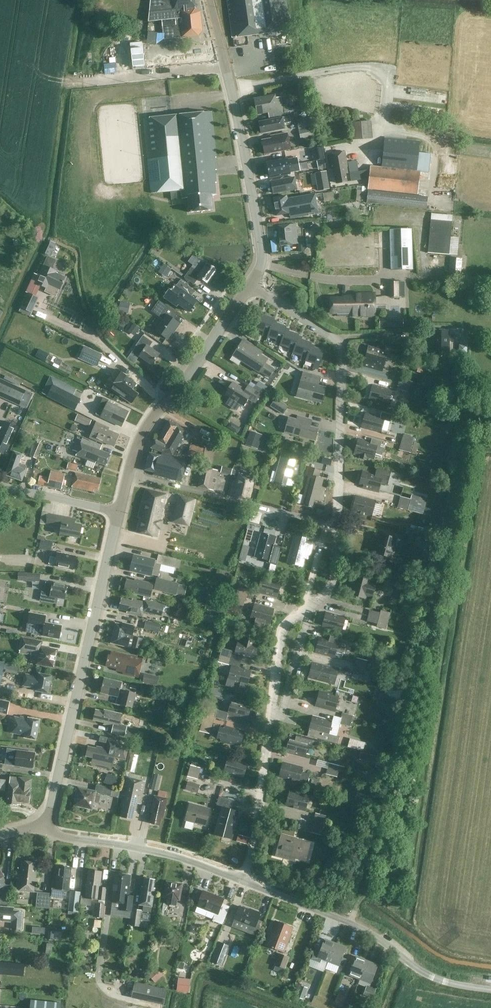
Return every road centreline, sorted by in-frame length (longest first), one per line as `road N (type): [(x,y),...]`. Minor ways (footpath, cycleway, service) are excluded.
road 1 (residential): [(242,880),(255,840),(280,632),(331,590),(337,521)]
road 2 (tertiary): [(43,821),(119,512)]
road 3 (tertiary): [(250,283),(264,255),(208,0)]
road 4 (residential): [(337,521),(342,350),(250,283)]
road 5 (unclassified): [(490,989),(438,980),(374,935),(242,880)]
road 6 (tertiary): [(128,473),(140,436),(250,283)]
road 7 (residential): [(128,473),(325,525),(337,521)]
road 8 (unclassified): [(242,880),(166,853),(70,838),(43,821)]
road 9 (unclassified): [(0,482),(119,512)]

